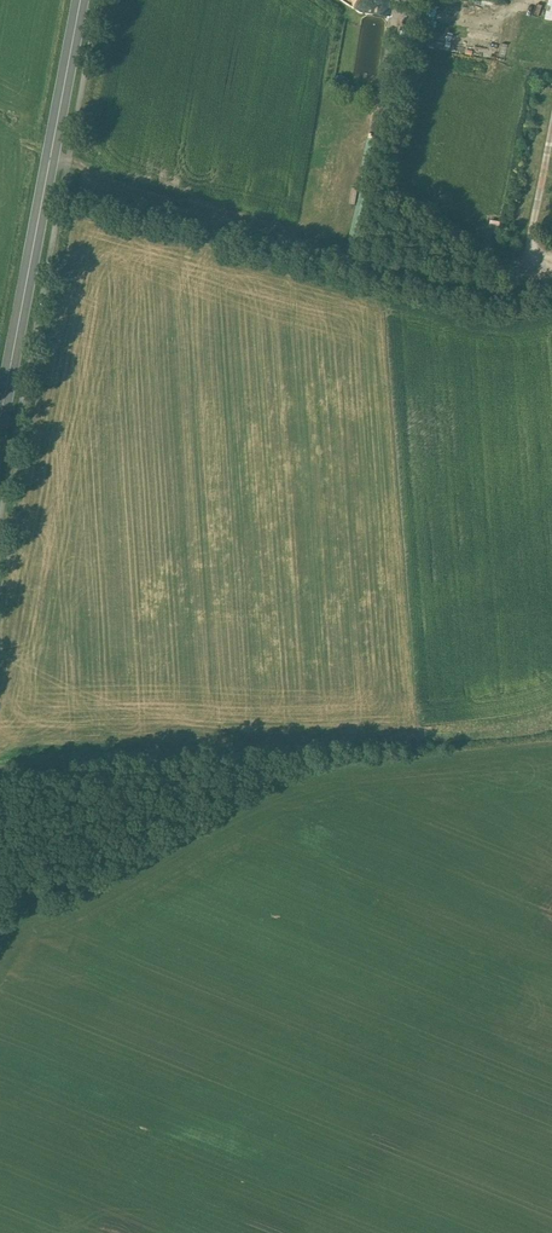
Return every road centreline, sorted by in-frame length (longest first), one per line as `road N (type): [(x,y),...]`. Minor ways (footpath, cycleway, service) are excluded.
road 1 (primary): [(80,0),(0,421)]

